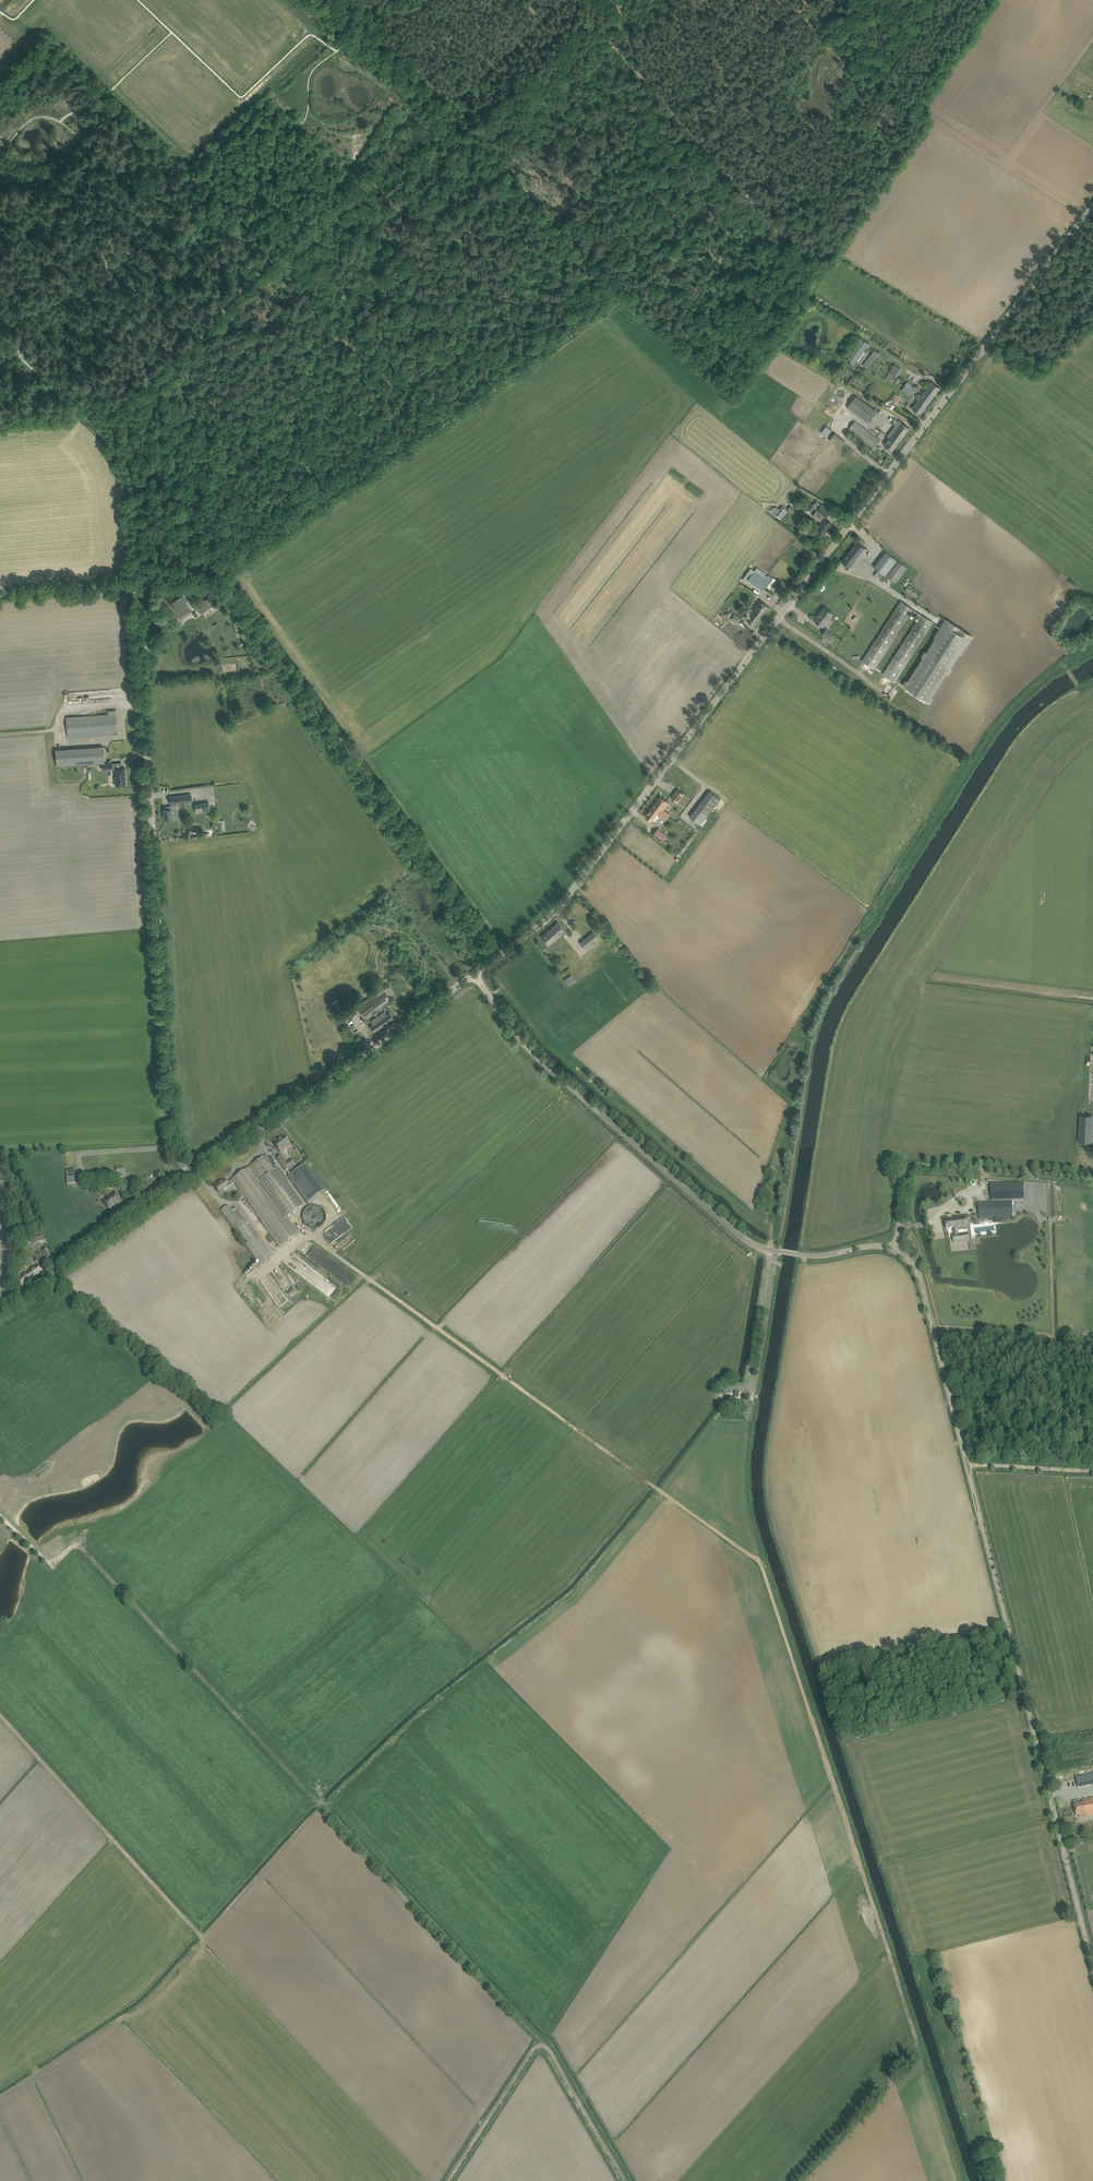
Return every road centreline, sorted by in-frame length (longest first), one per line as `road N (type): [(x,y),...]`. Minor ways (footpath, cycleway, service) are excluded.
road 1 (track): [(308,1234),(759,1559),(916,2035)]
road 2 (unclassified): [(475,975),(559,910),(1092,199)]
road 3 (unclassified): [(190,1179),(173,1135),(126,473),(98,427),(0,336)]
road 4 (track): [(0,1516),(46,1561),(76,1545),(84,1550),(543,2047)]
road 5 (unclassified): [(1092,1968),(924,1295),(915,1270),(893,1248)]
road 6 (track): [(437,115),(618,290),(615,301),(226,572)]
road 7 (track): [(771,1250),(770,1222),(750,1195),(816,1005),(1006,716),(1063,666),(1078,685)]
road 8 (unclassified): [(893,1248),(821,1257),(745,1240),(527,1048),(475,975)]
road 9 (unclassified): [(190,1179),(475,975)]
road 10 (track): [(446,2180),(537,2046),(548,2052),(625,2180)]
road 11 (unclassified): [(0,1315),(190,1179)]
road 12 (track): [(915,1167),(1092,1177)]
road 13 (track): [(0,595),(134,581)]

